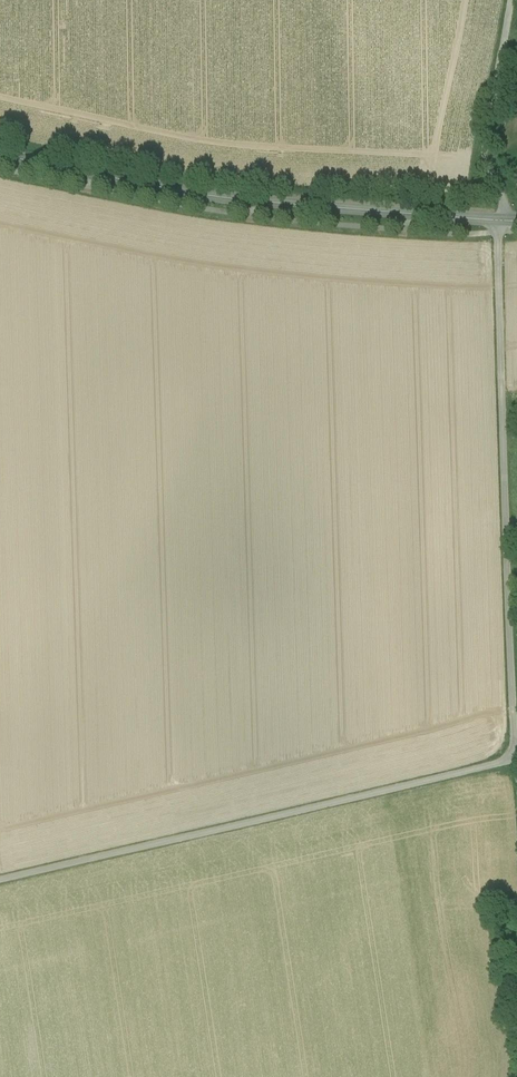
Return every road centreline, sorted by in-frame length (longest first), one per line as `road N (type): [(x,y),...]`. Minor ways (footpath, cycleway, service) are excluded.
road 1 (track): [(511,0),(485,155),(502,206),(516,738)]
road 2 (track): [(0,878),(516,761)]
road 3 (unclassified): [(0,155),(298,213),(516,219)]

